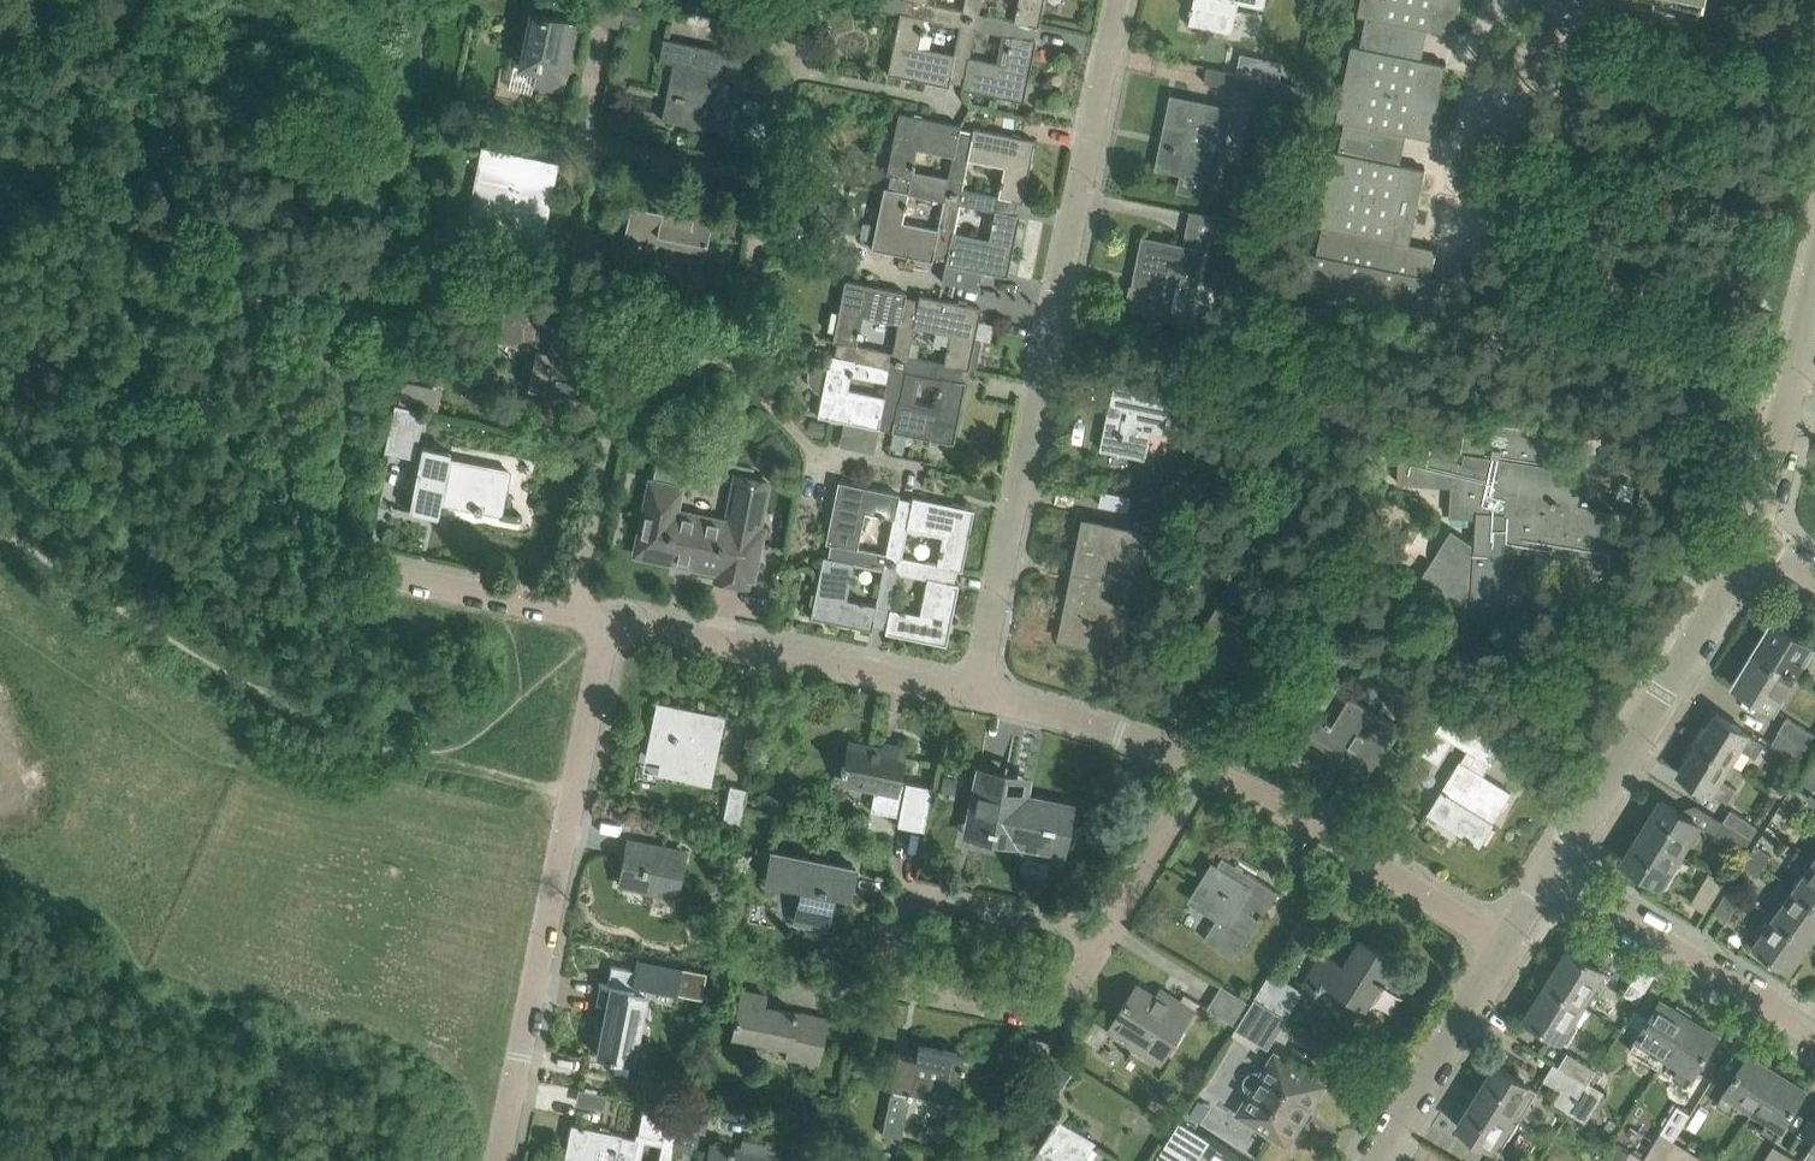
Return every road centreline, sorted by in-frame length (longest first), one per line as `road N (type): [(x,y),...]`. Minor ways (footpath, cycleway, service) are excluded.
road 1 (residential): [(980,694),(1117,0)]
road 2 (residential): [(503,1160),(610,620)]
road 3 (residential): [(1099,938),(903,897),(887,960),(891,977),(907,990),(1037,1017),(1050,1011)]
road 4 (residential): [(1550,877),(1752,537)]
road 5 (residential): [(980,694),(610,620)]
road 6 (residential): [(1507,943),(1204,764)]
road 7 (residential): [(1812,1033),(1550,877)]
road 8 (residential): [(736,381),(610,470),(583,613)]
road 9 (residential): [(1373,1160),(1507,943)]
road 10 (residential): [(1752,537),(1814,302)]
road 11 (residential): [(1204,764),(980,694)]
road 12 (residential): [(583,613),(358,568)]
road 13 (unclassified): [(773,182),(561,142)]
road 14 (residential): [(1204,764),(1099,938)]
road 15 (residential): [(773,182),(736,381)]
road 16 (residential): [(837,1),(791,69),(773,182)]
road 17 (unclassified): [(829,472),(736,381)]

